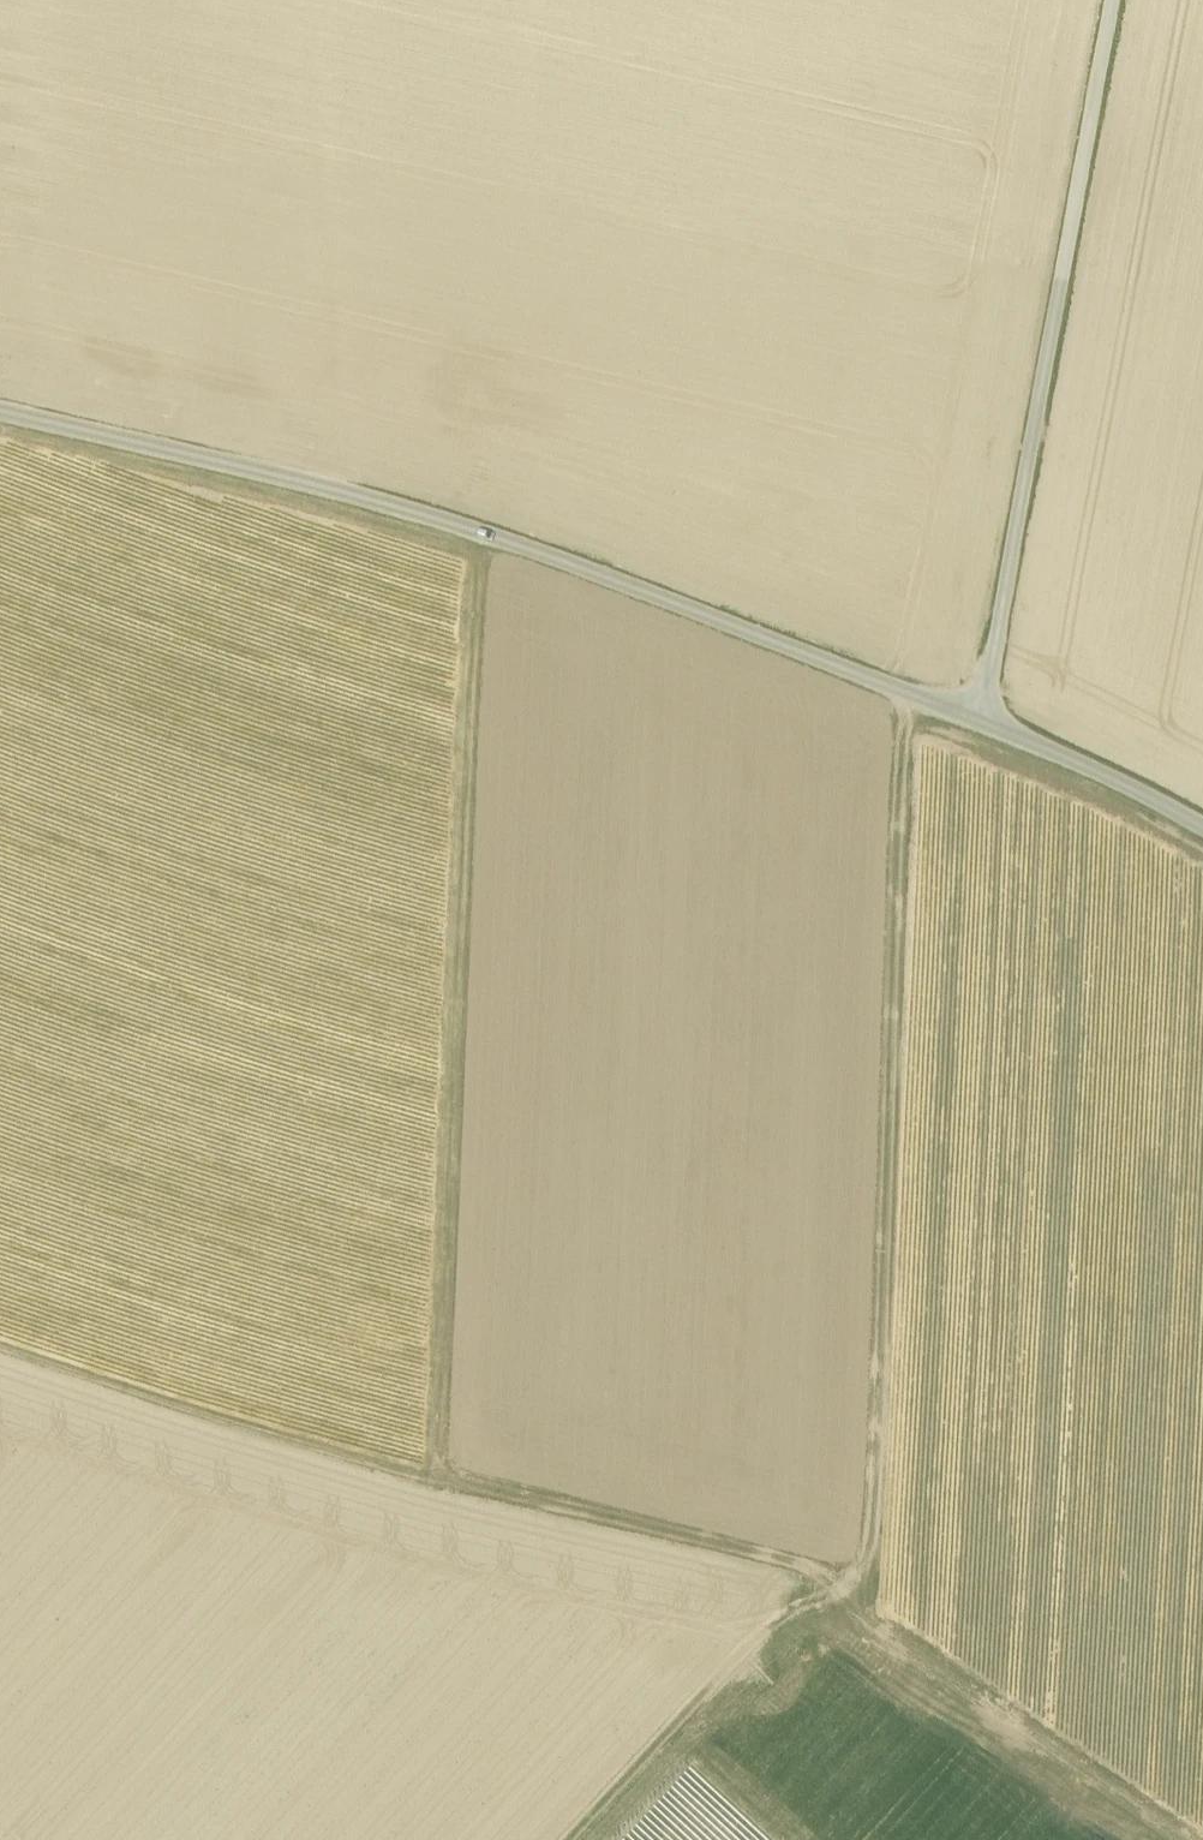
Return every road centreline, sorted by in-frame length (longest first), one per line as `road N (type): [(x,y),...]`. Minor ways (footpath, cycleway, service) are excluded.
road 1 (unclassified): [(0,411),(340,490),(550,558),(981,725)]
road 2 (track): [(902,695),(872,1558)]
road 3 (unclassified): [(981,725),(1114,0)]
road 4 (unclassified): [(981,725),(1202,829)]

